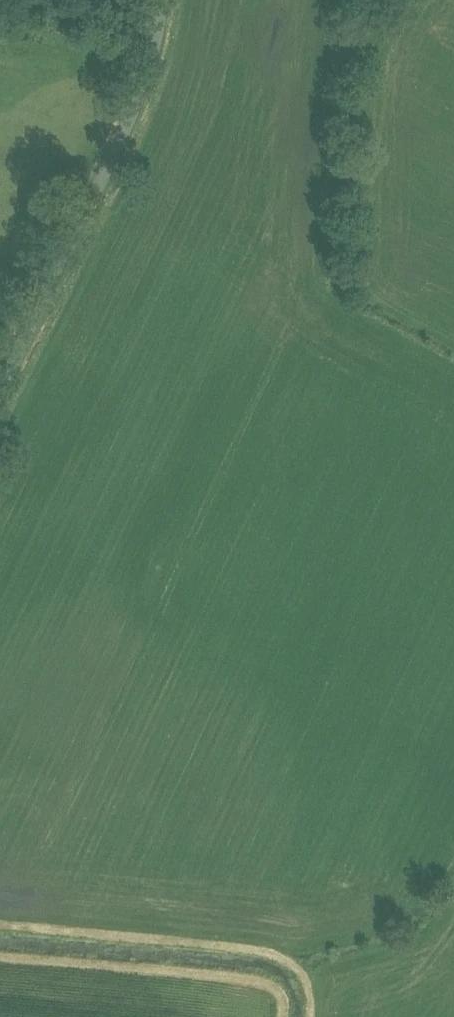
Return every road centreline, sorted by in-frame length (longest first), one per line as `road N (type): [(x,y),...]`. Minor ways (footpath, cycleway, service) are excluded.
road 1 (unclassified): [(0,402),(143,102),(163,0)]

